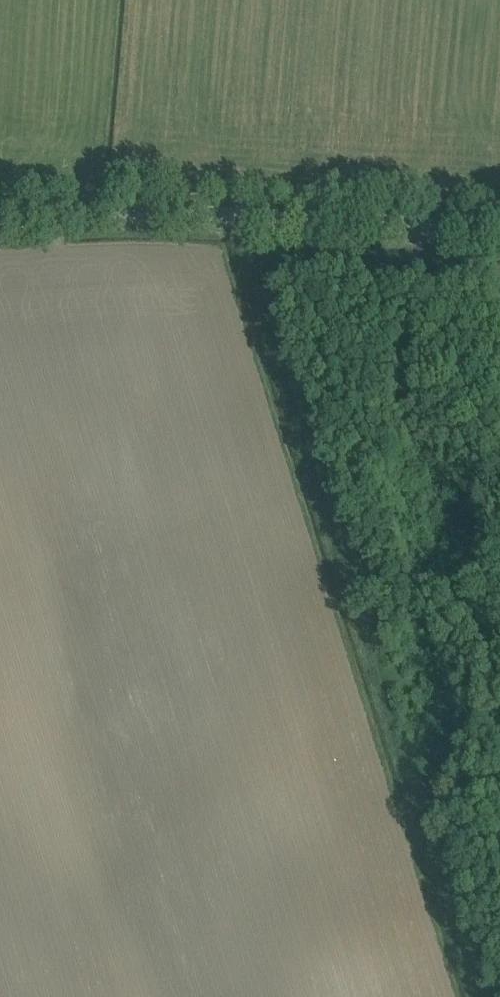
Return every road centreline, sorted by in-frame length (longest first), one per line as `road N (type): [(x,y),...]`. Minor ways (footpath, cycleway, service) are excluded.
road 1 (unclassified): [(0,215),(349,212),(499,229)]

